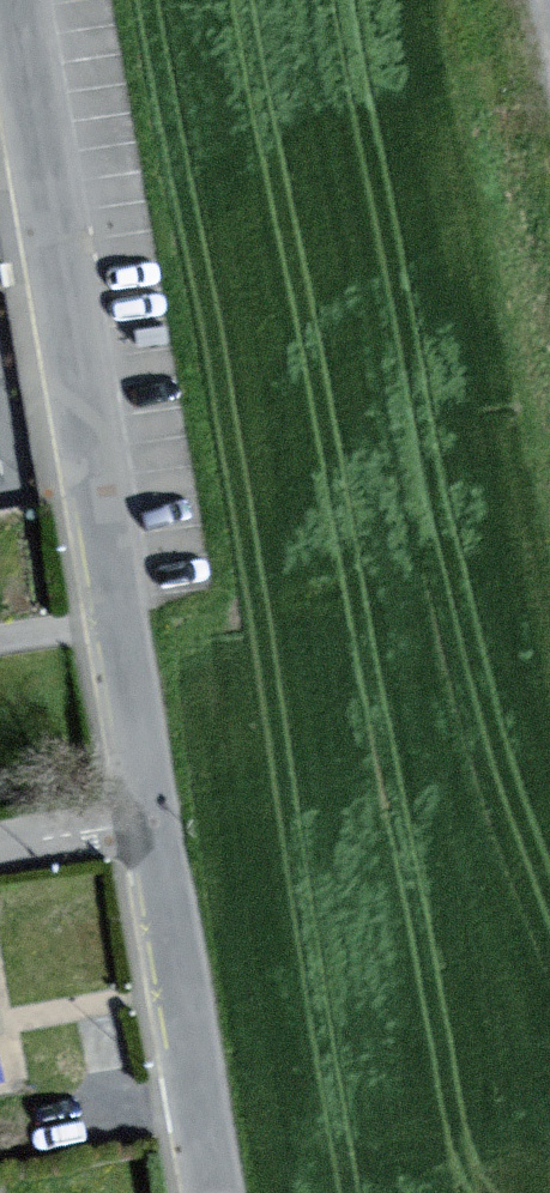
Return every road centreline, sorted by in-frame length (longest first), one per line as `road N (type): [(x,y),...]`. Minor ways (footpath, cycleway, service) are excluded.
road 1 (residential): [(42,237),(110,622),(135,821)]
road 2 (residential): [(135,821),(205,1192)]
road 3 (residential): [(8,0),(42,237)]
road 4 (residential): [(0,843),(135,821)]

